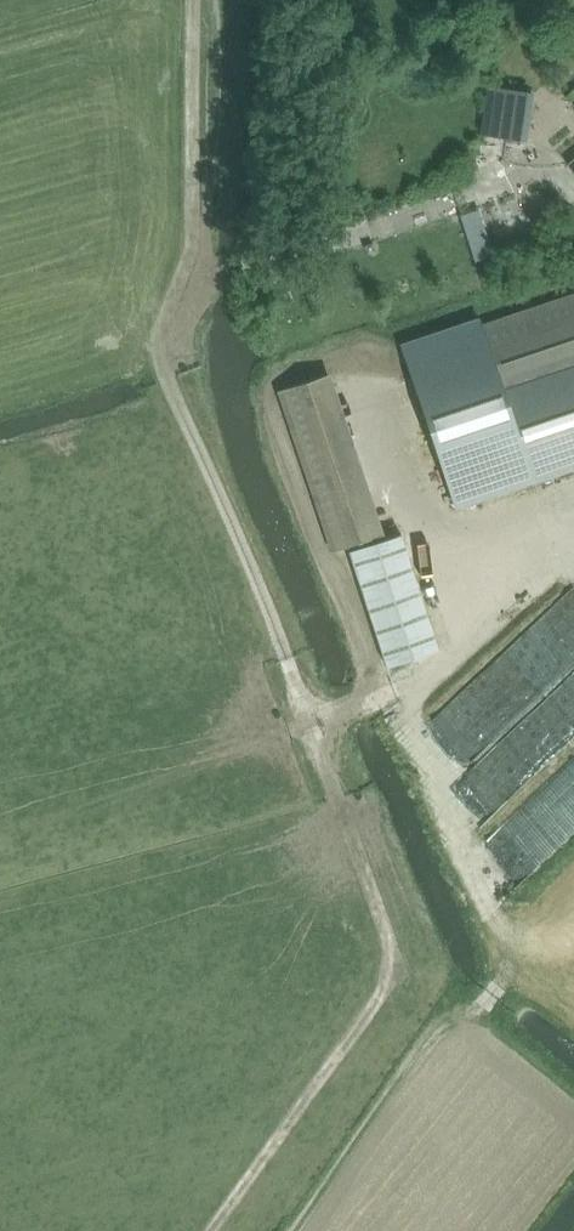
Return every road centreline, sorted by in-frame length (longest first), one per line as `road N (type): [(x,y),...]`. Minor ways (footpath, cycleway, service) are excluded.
road 1 (track): [(191,0),(196,257),(154,341),(166,391),(308,722),(395,966),(376,1004),(212,1230)]
road 2 (track): [(573,557),(457,664),(310,729)]

